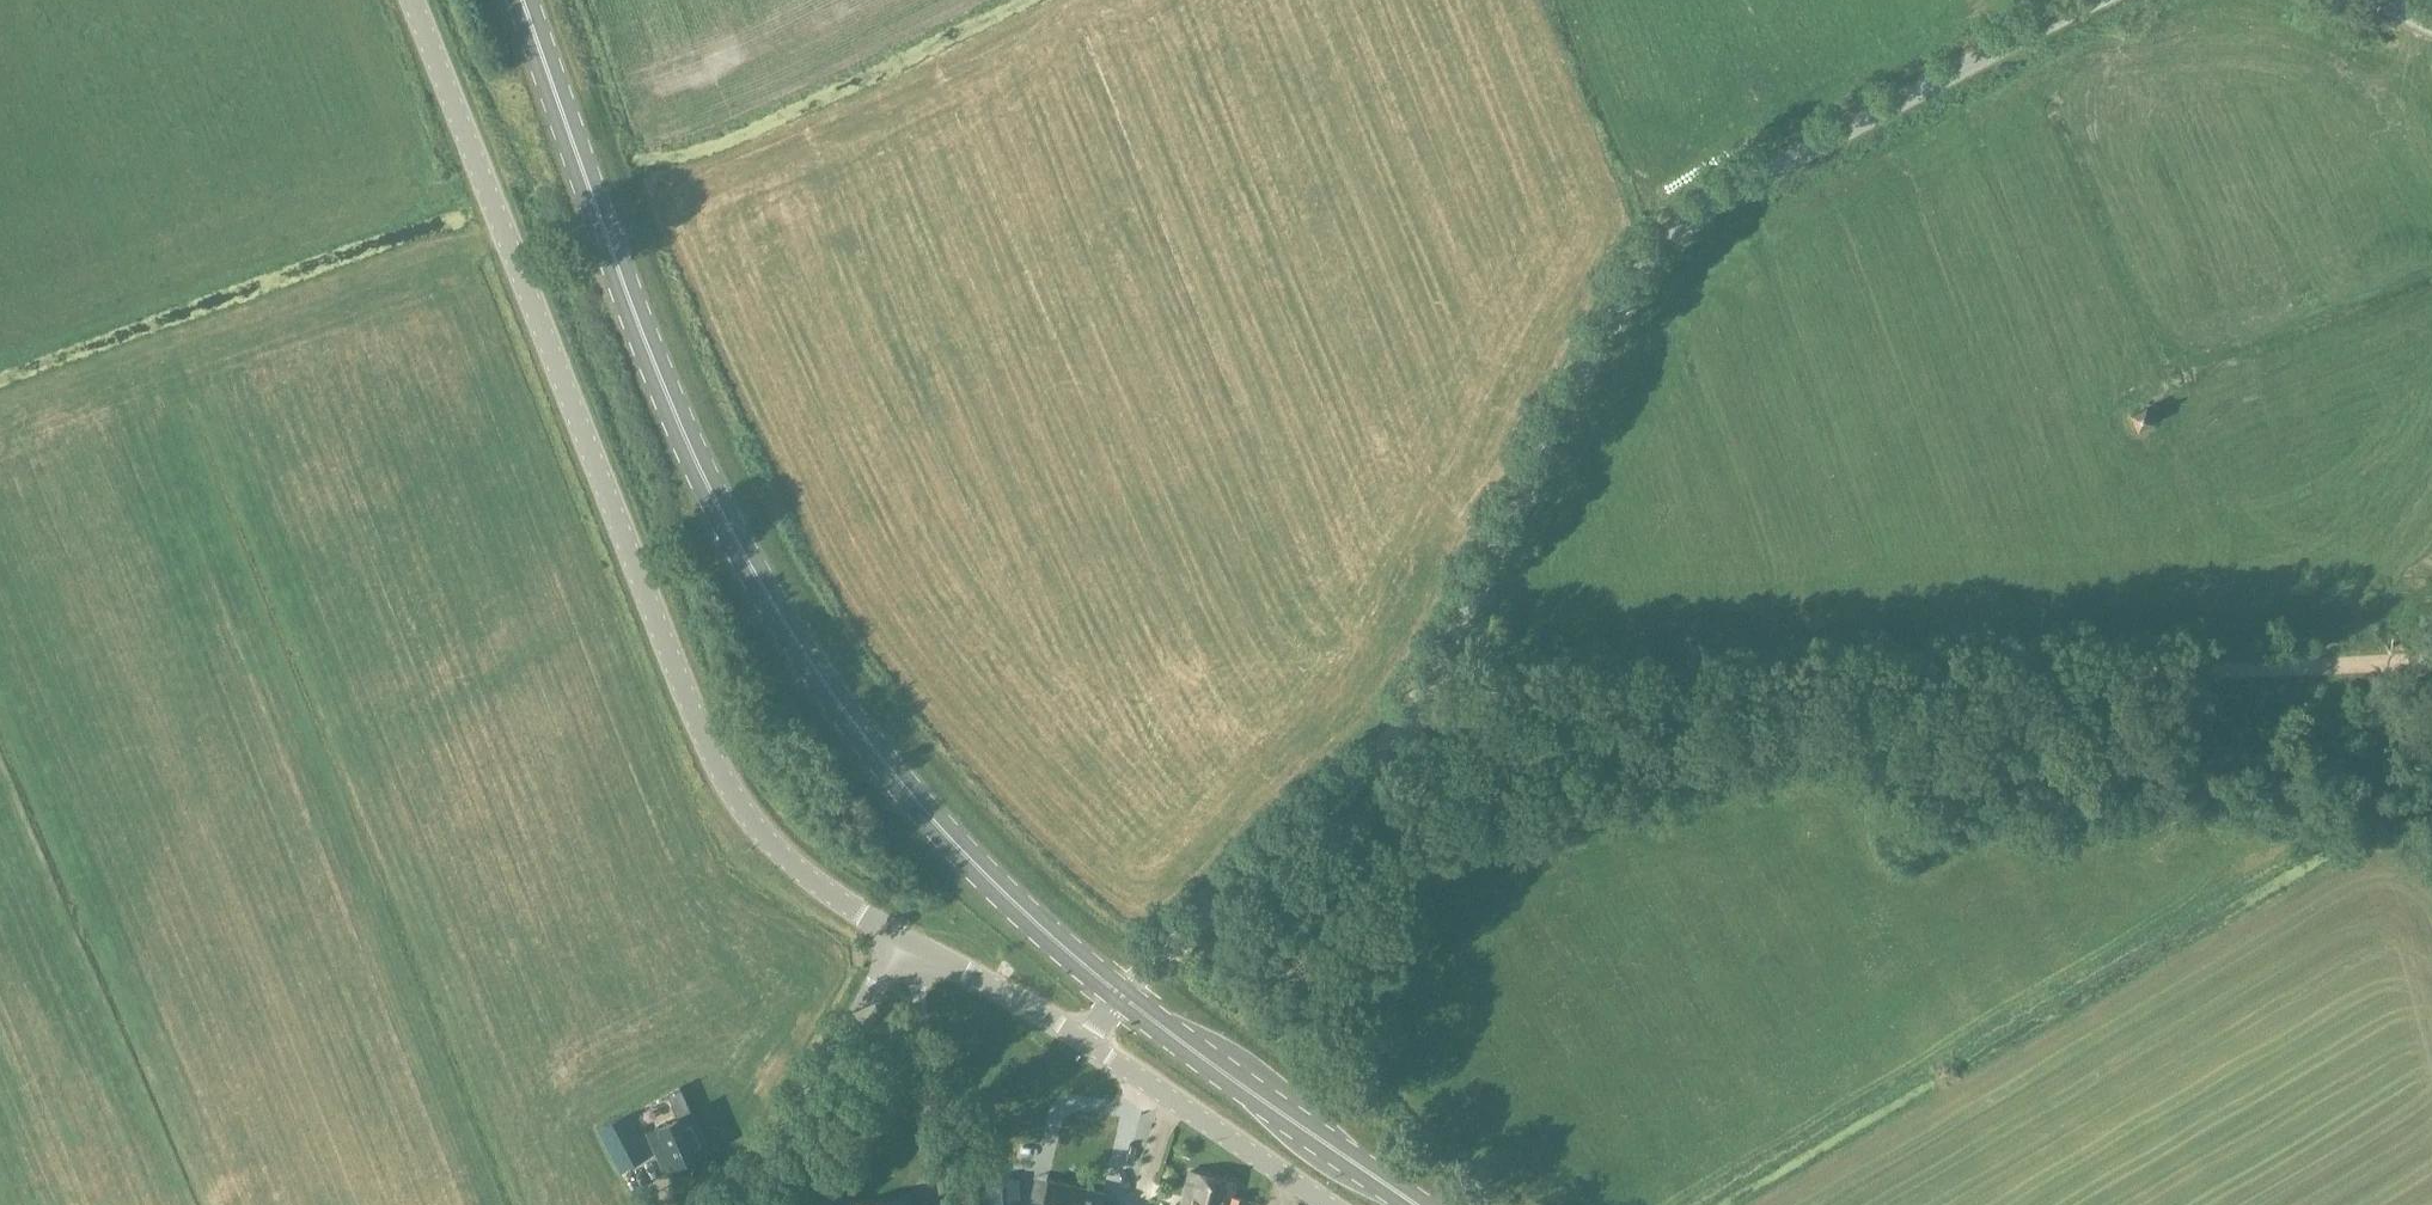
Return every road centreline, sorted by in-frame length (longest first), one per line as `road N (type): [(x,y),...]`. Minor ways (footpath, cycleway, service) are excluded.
road 1 (unclassified): [(1120,996),(1347,788),(1398,730),(1611,324),(1660,252),(1726,197),(2093,0)]
road 2 (primary): [(1120,996),(1017,907),(902,787),(770,601),(666,394),(522,0)]
road 3 (unclassified): [(901,938),(796,868),(723,778),(412,0)]
road 4 (primary): [(1415,1204),(1120,996)]
road 5 (unclassified): [(1325,1204),(1085,1042)]
road 6 (unclassified): [(872,989),(748,1204)]
road 7 (unclassified): [(1085,1042),(901,938)]

